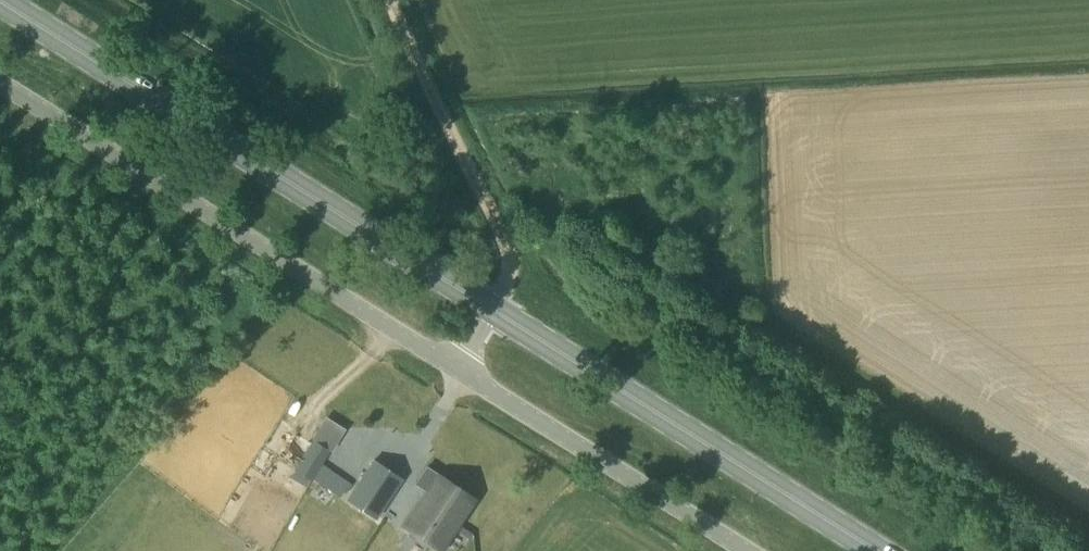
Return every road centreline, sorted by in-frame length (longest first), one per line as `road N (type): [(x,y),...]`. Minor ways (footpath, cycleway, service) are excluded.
road 1 (primary): [(881,550),(1,0)]
road 2 (unclassified): [(749,550),(0,83)]
road 3 (track): [(460,370),(509,253),(392,0)]

